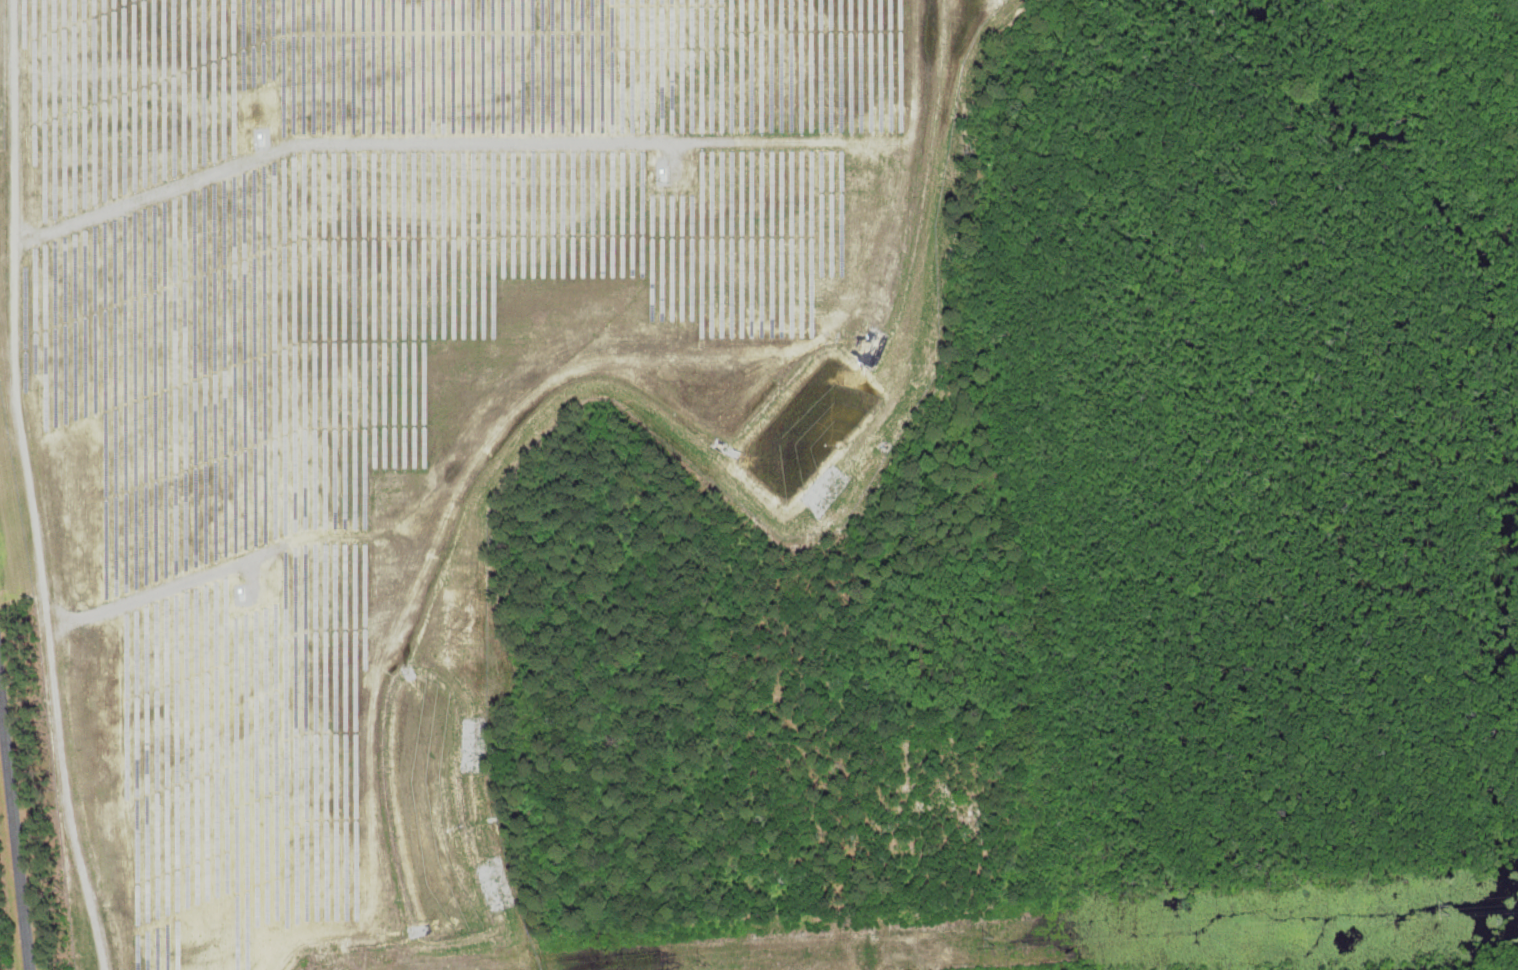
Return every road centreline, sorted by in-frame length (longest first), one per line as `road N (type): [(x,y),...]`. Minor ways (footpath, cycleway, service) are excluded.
road 1 (residential): [(30,969),(0,686)]

